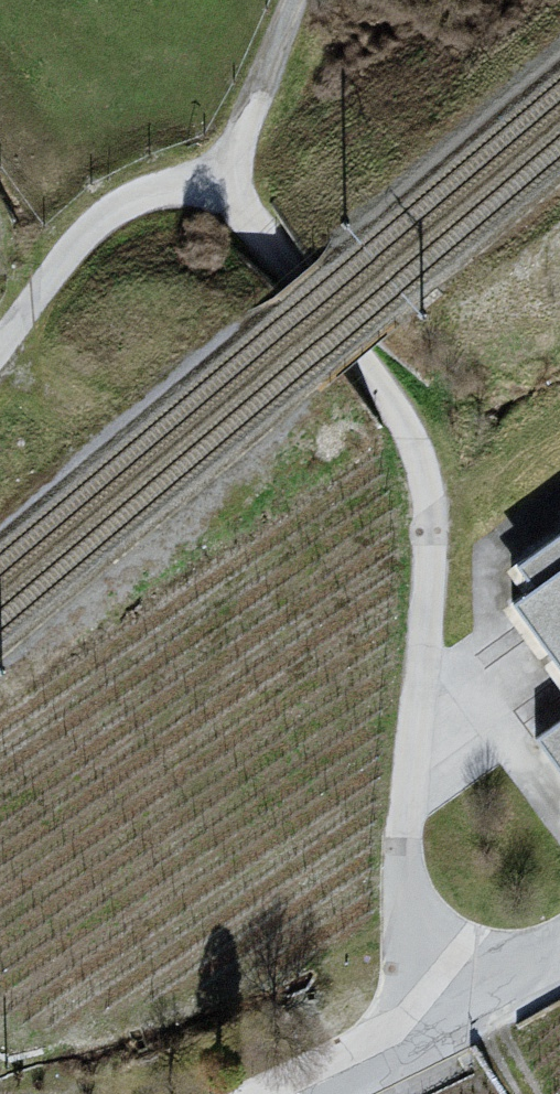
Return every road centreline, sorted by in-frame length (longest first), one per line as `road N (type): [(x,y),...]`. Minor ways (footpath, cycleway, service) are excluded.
road 1 (unclassified): [(0,358),(74,270),(139,210),(236,203),(437,452),(437,613),(405,844),(421,1042)]
road 2 (track): [(236,203),(306,0)]
road 3 (unclassified): [(421,1042),(559,964)]

